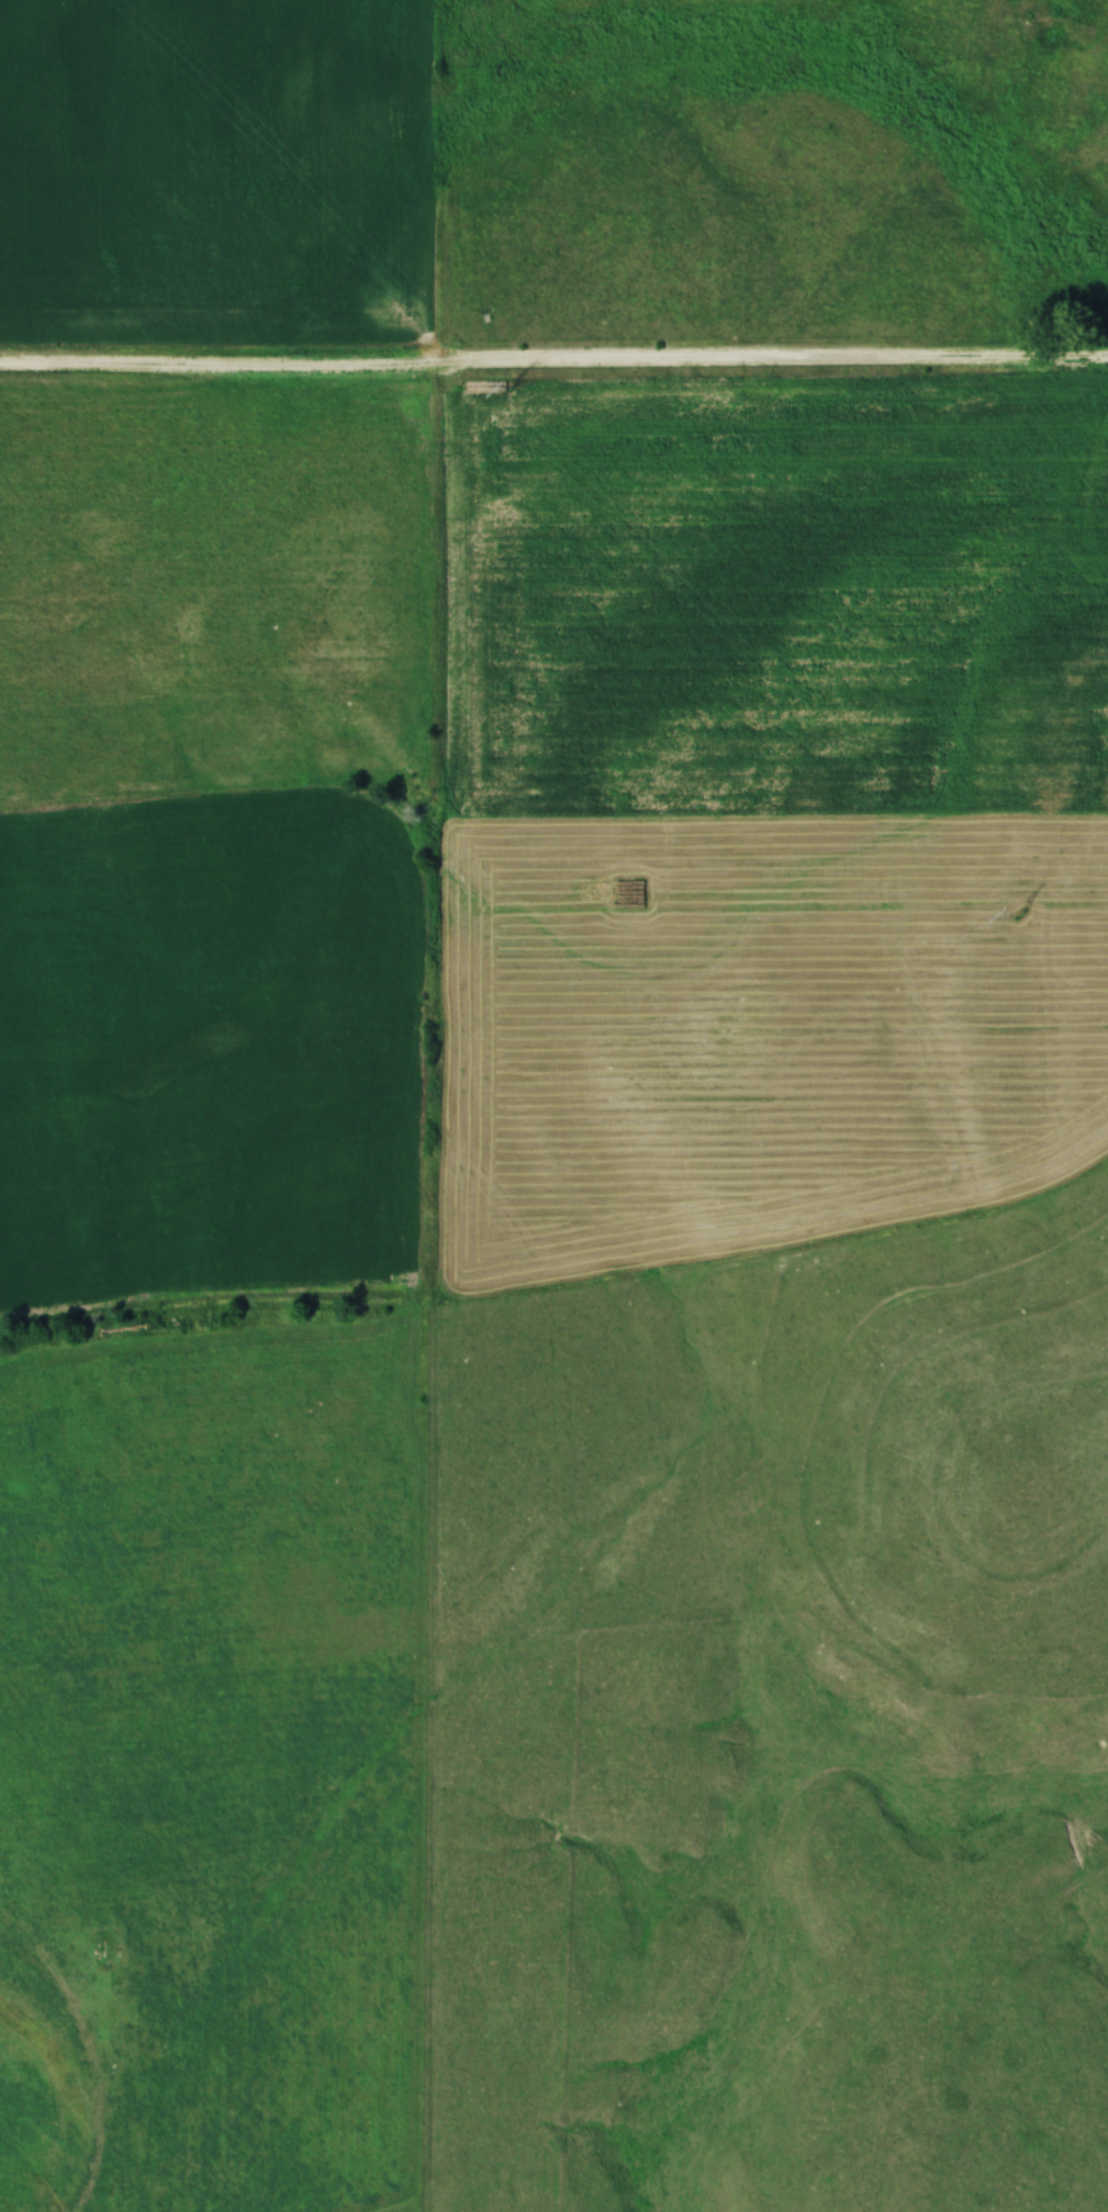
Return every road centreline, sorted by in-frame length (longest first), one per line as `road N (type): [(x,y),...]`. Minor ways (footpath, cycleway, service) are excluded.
road 1 (residential): [(1107,349),(0,361)]

